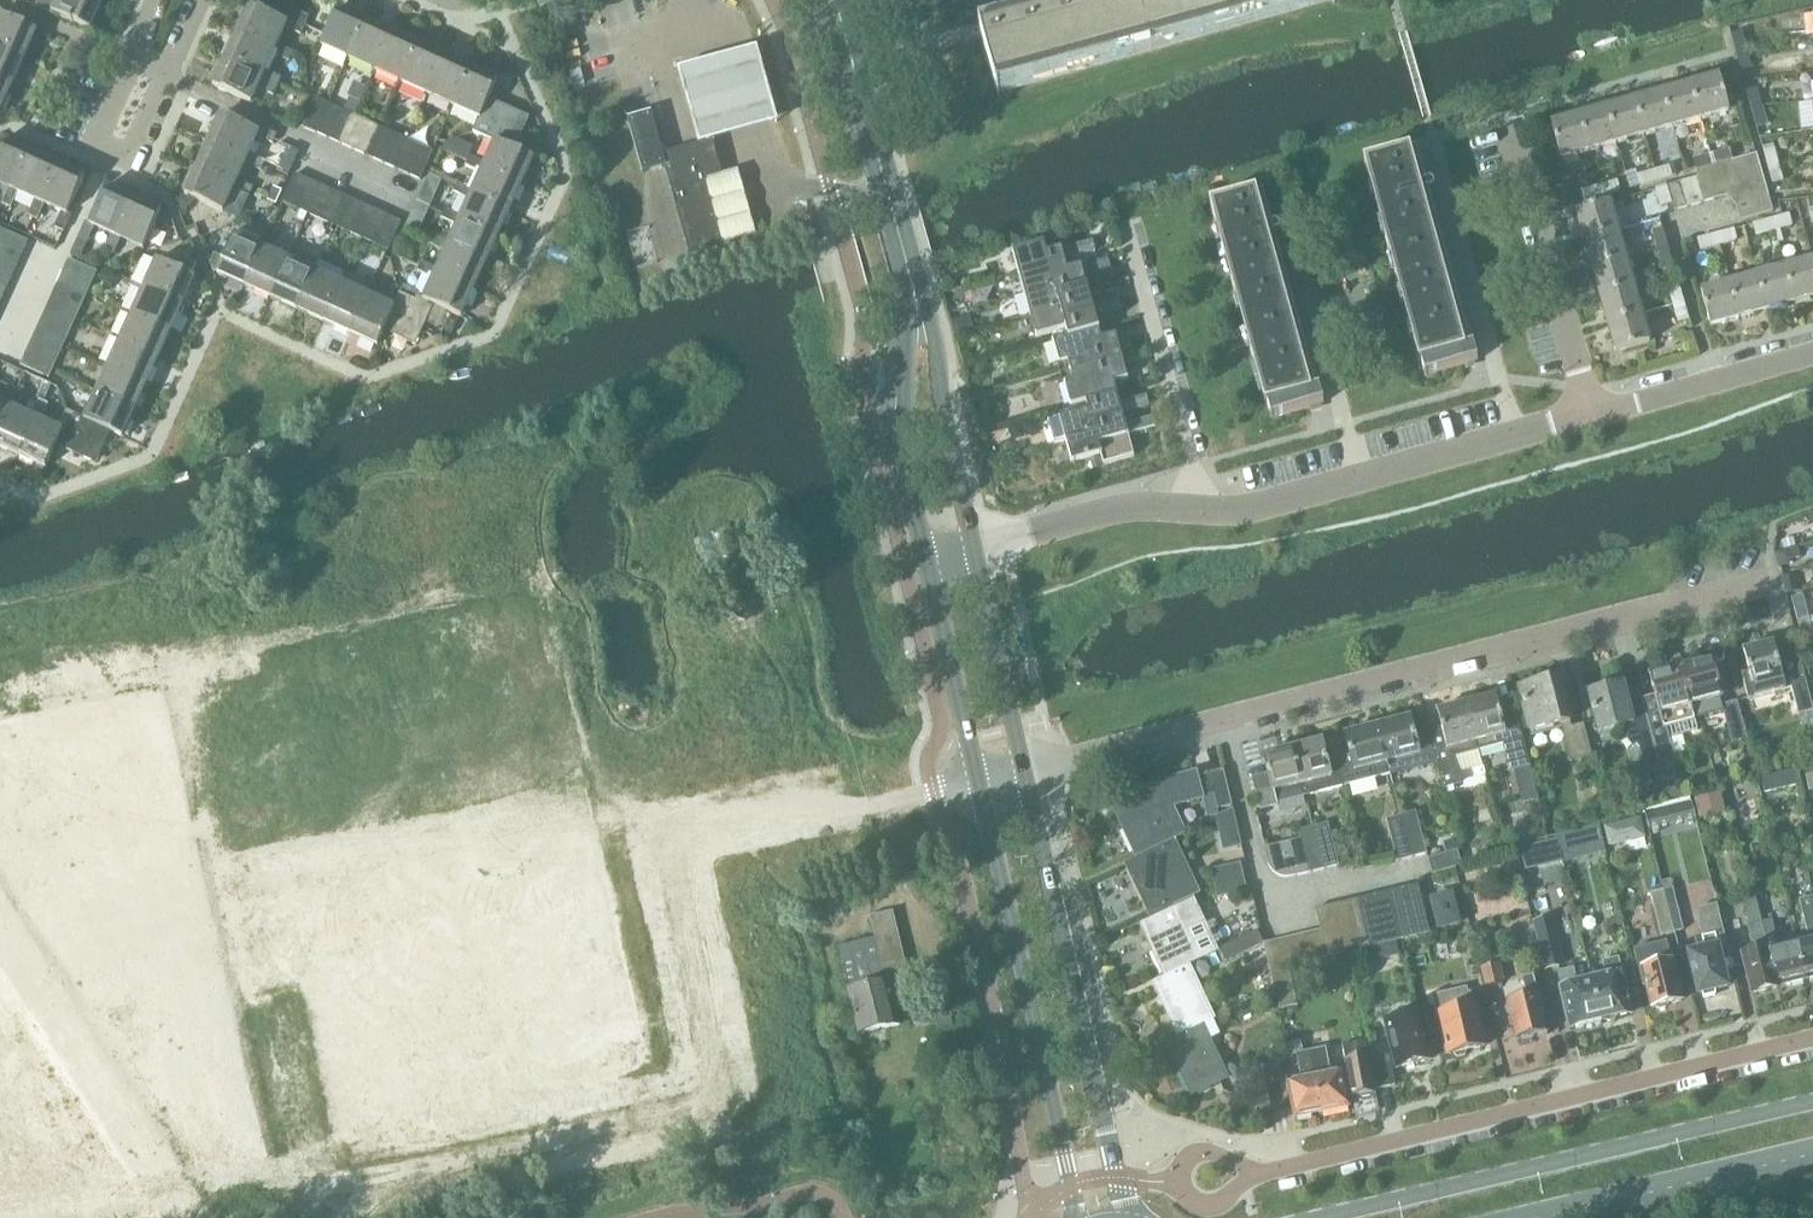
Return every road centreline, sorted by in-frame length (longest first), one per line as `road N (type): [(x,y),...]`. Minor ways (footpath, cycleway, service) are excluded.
road 1 (track): [(935,792),(752,813),(635,784),(0,920)]
road 2 (residential): [(1024,770),(1764,589)]
road 3 (residential): [(1262,1172),(1812,1038)]
road 4 (secondary): [(1812,1098),(1312,1217)]
road 5 (unclassified): [(1129,1217),(1024,770)]
road 6 (unclassified): [(978,778),(1074,1217)]
road 7 (unclassified): [(909,265),(905,440),(931,564)]
road 8 (unclassified): [(974,553),(943,414),(936,338),(909,265)]
road 9 (residential): [(1596,416),(1514,136)]
road 10 (residential): [(1206,511),(1133,231)]
road 11 (residential): [(1360,480),(1285,205)]
road 12 (secondary): [(1536,1217),(1812,1153)]
road 13 (unclassified): [(909,265),(833,0)]
road 14 (residential): [(168,78),(413,191)]
road 15 (residential): [(1360,480),(1596,416)]
road 16 (residential): [(127,59),(86,148),(126,166),(168,78)]
road 17 (residential): [(974,553),(1118,511),(1206,511)]
road 18 (residential): [(1596,416),(1812,351)]
road 19 (unclassified): [(1024,770),(974,553)]
road 20 (unclassified): [(931,564),(978,778)]
road 21 (track): [(800,811),(787,725),(756,625)]
road 22 (residential): [(1206,511),(1263,506),(1360,480)]

